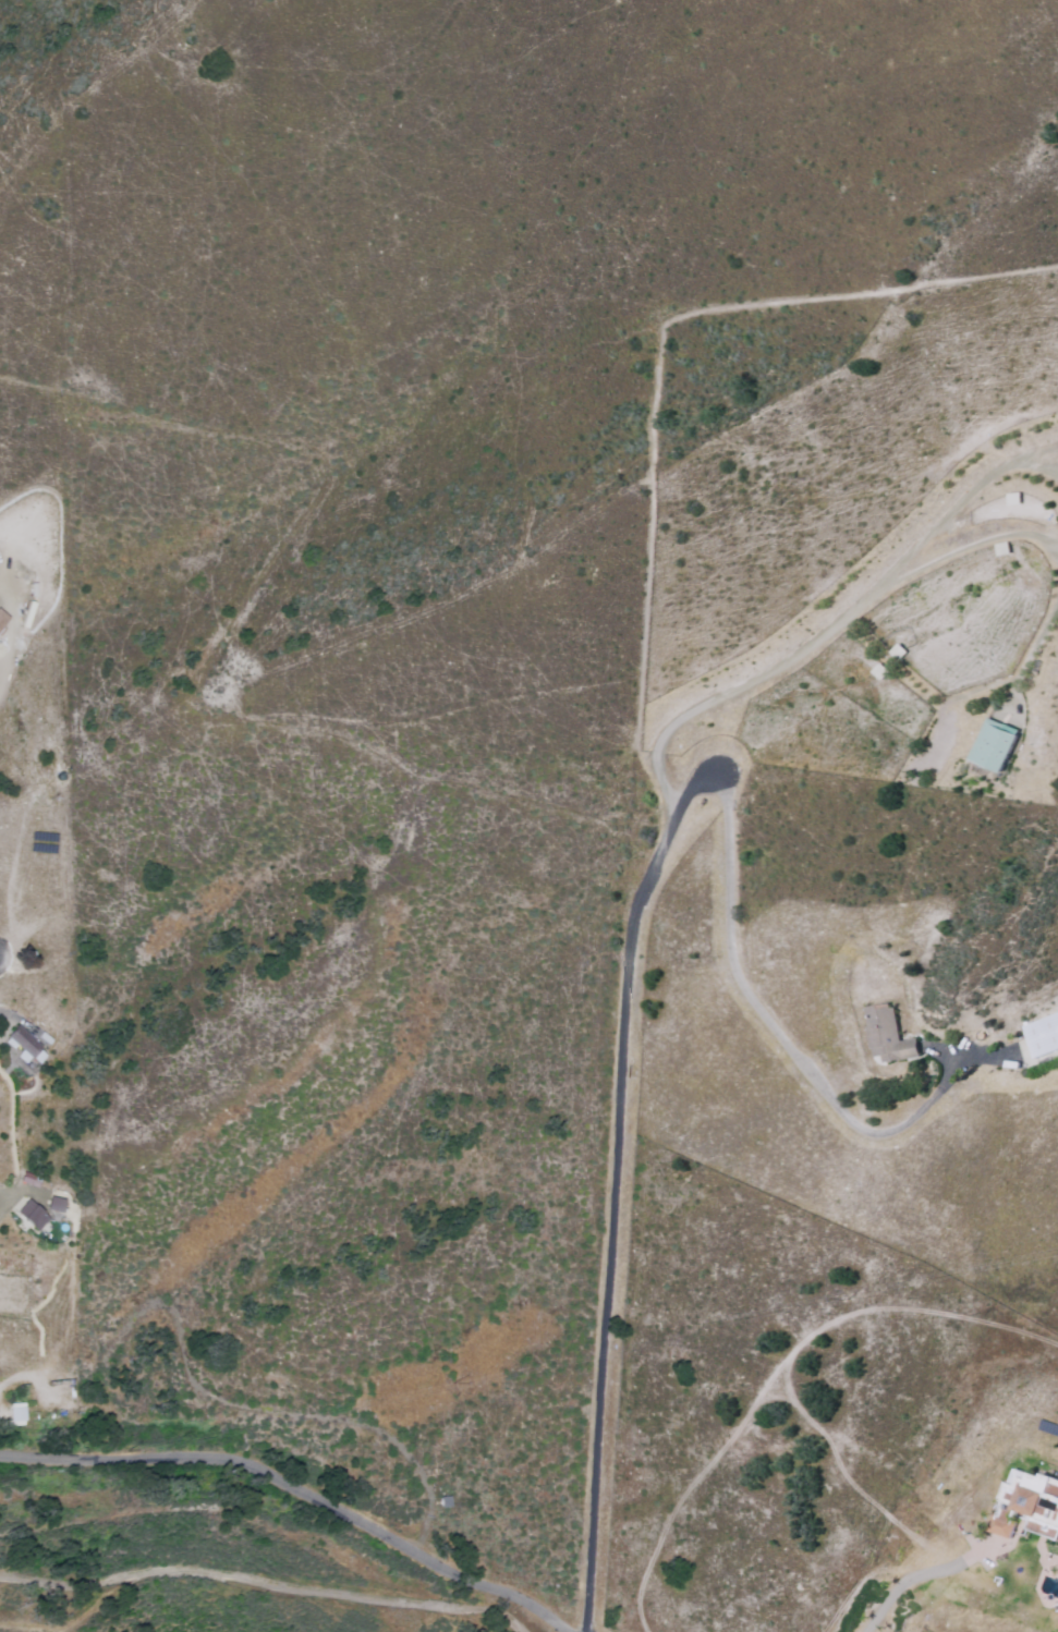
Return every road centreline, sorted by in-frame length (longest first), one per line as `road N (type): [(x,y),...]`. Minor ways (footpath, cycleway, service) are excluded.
road 1 (track): [(561,1627),(568,1325),(536,1193),(535,1150),(583,930),(612,827),(635,787),(640,741)]
road 2 (residential): [(569,1631),(506,1591),(243,1460),(0,1453)]

